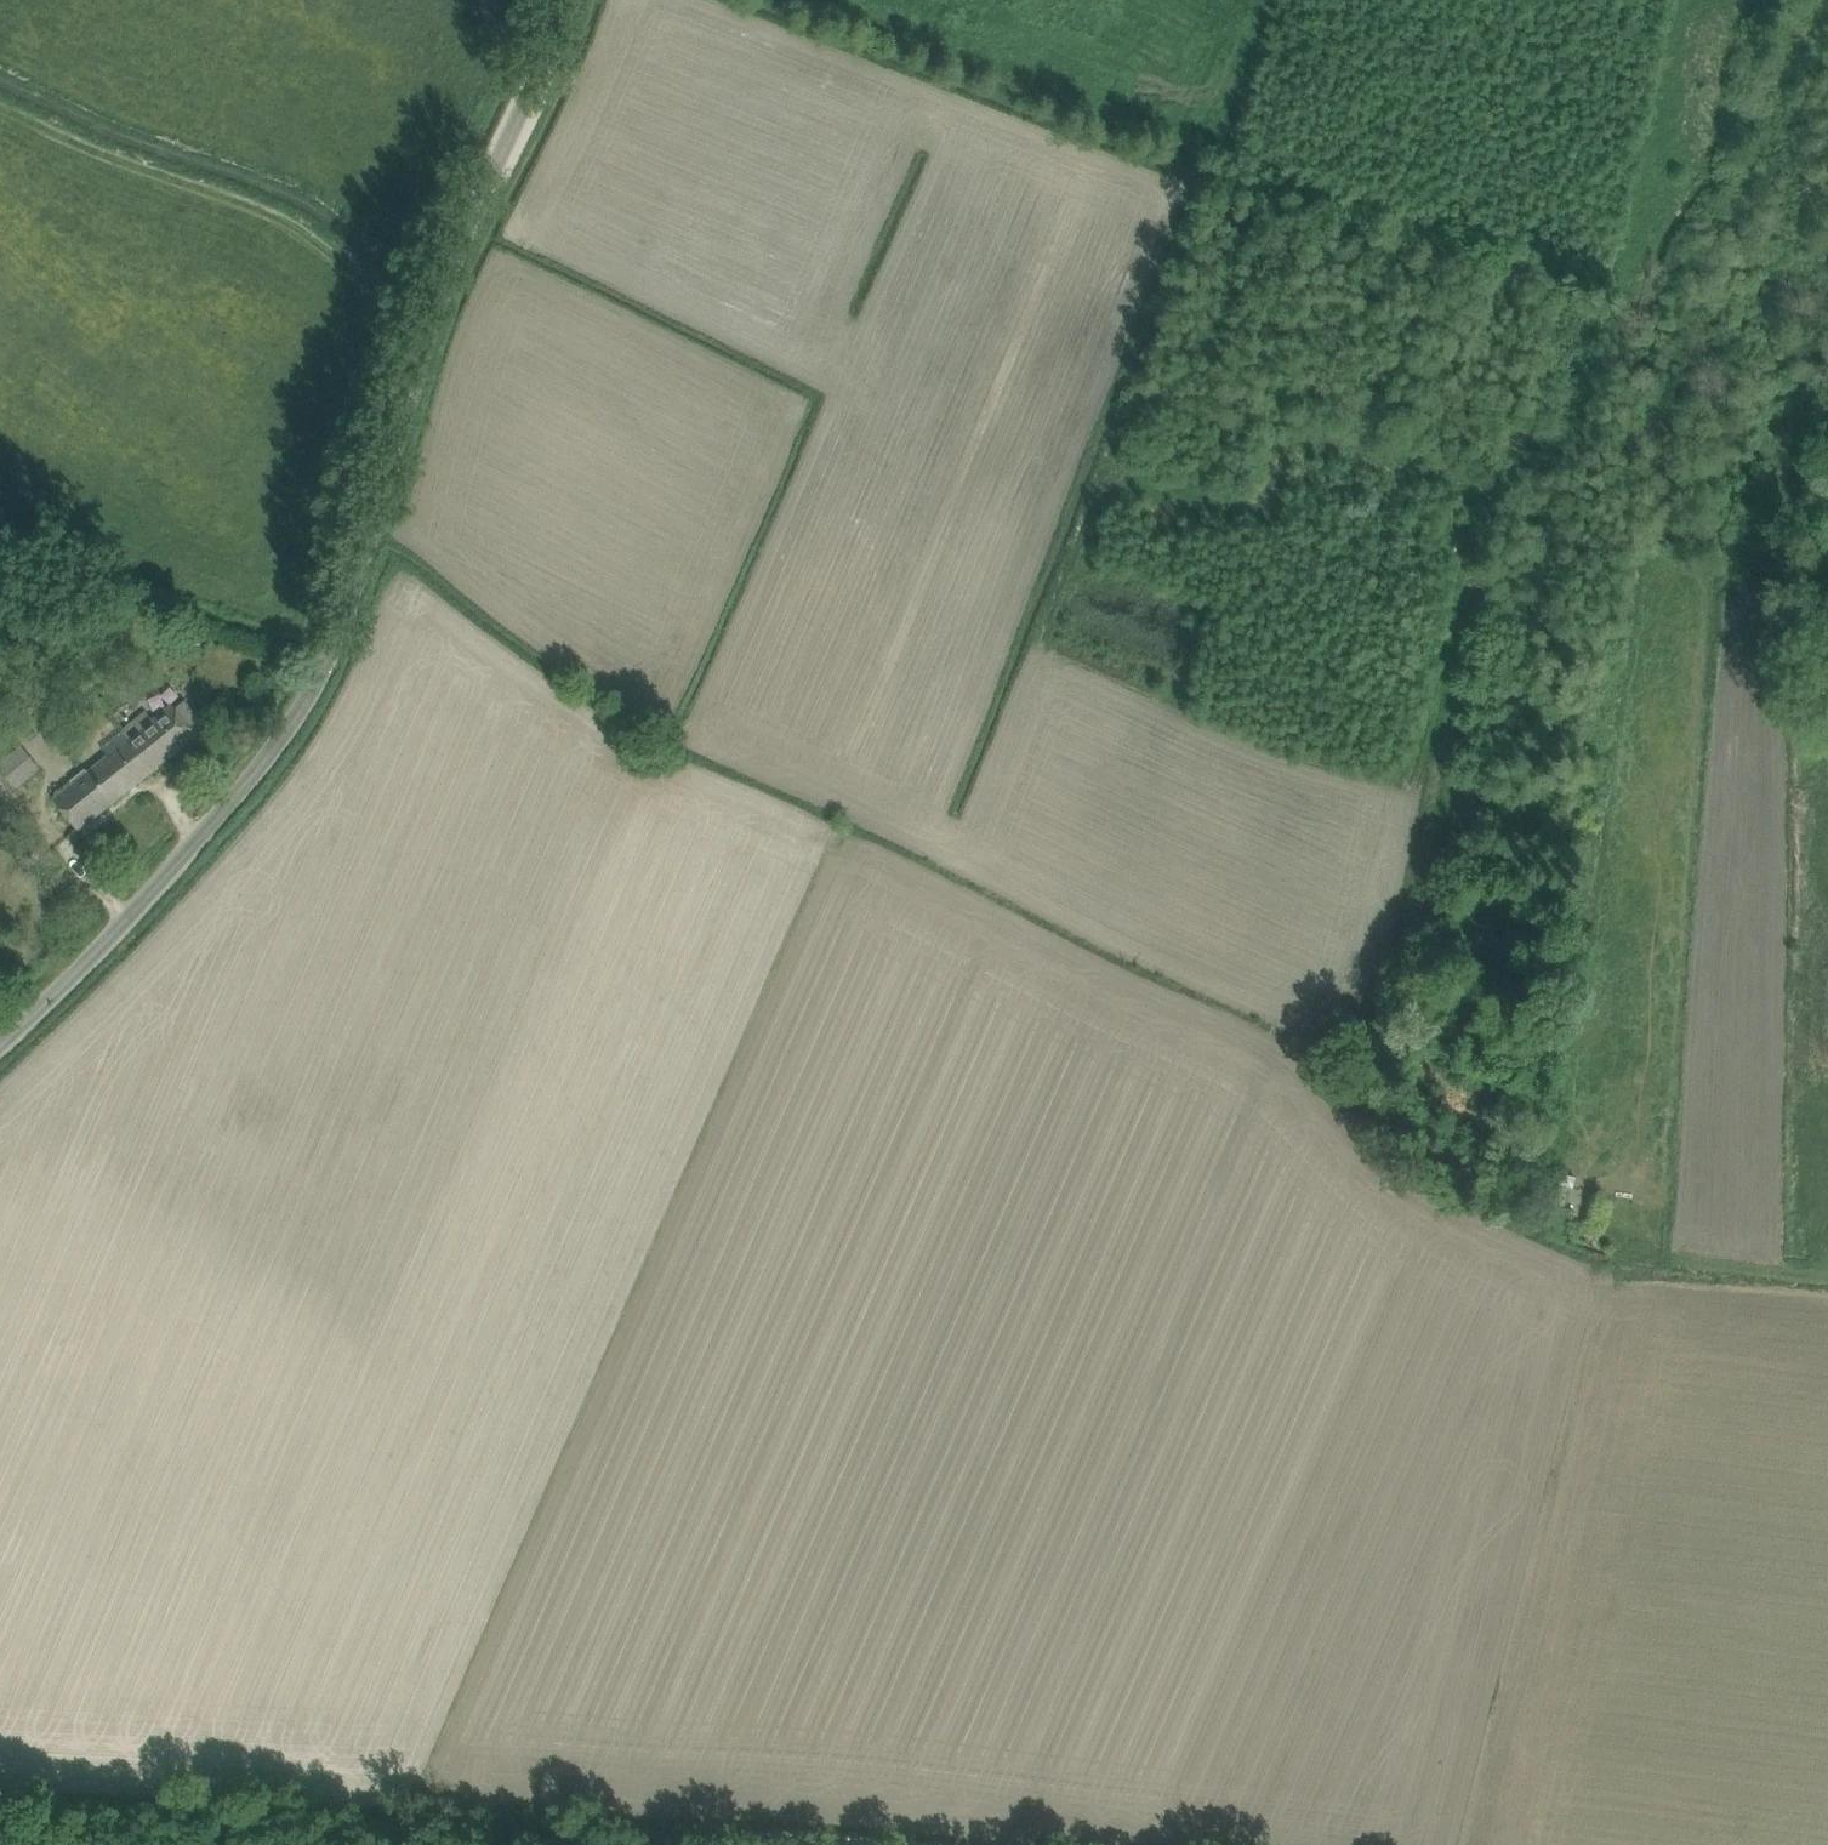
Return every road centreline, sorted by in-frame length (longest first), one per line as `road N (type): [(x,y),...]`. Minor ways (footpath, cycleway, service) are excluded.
road 1 (unclassified): [(0,1044),(107,941),(261,770),(311,693),(332,647),(434,310),(566,0)]
road 2 (track): [(0,1802),(663,1831),(707,1844)]

